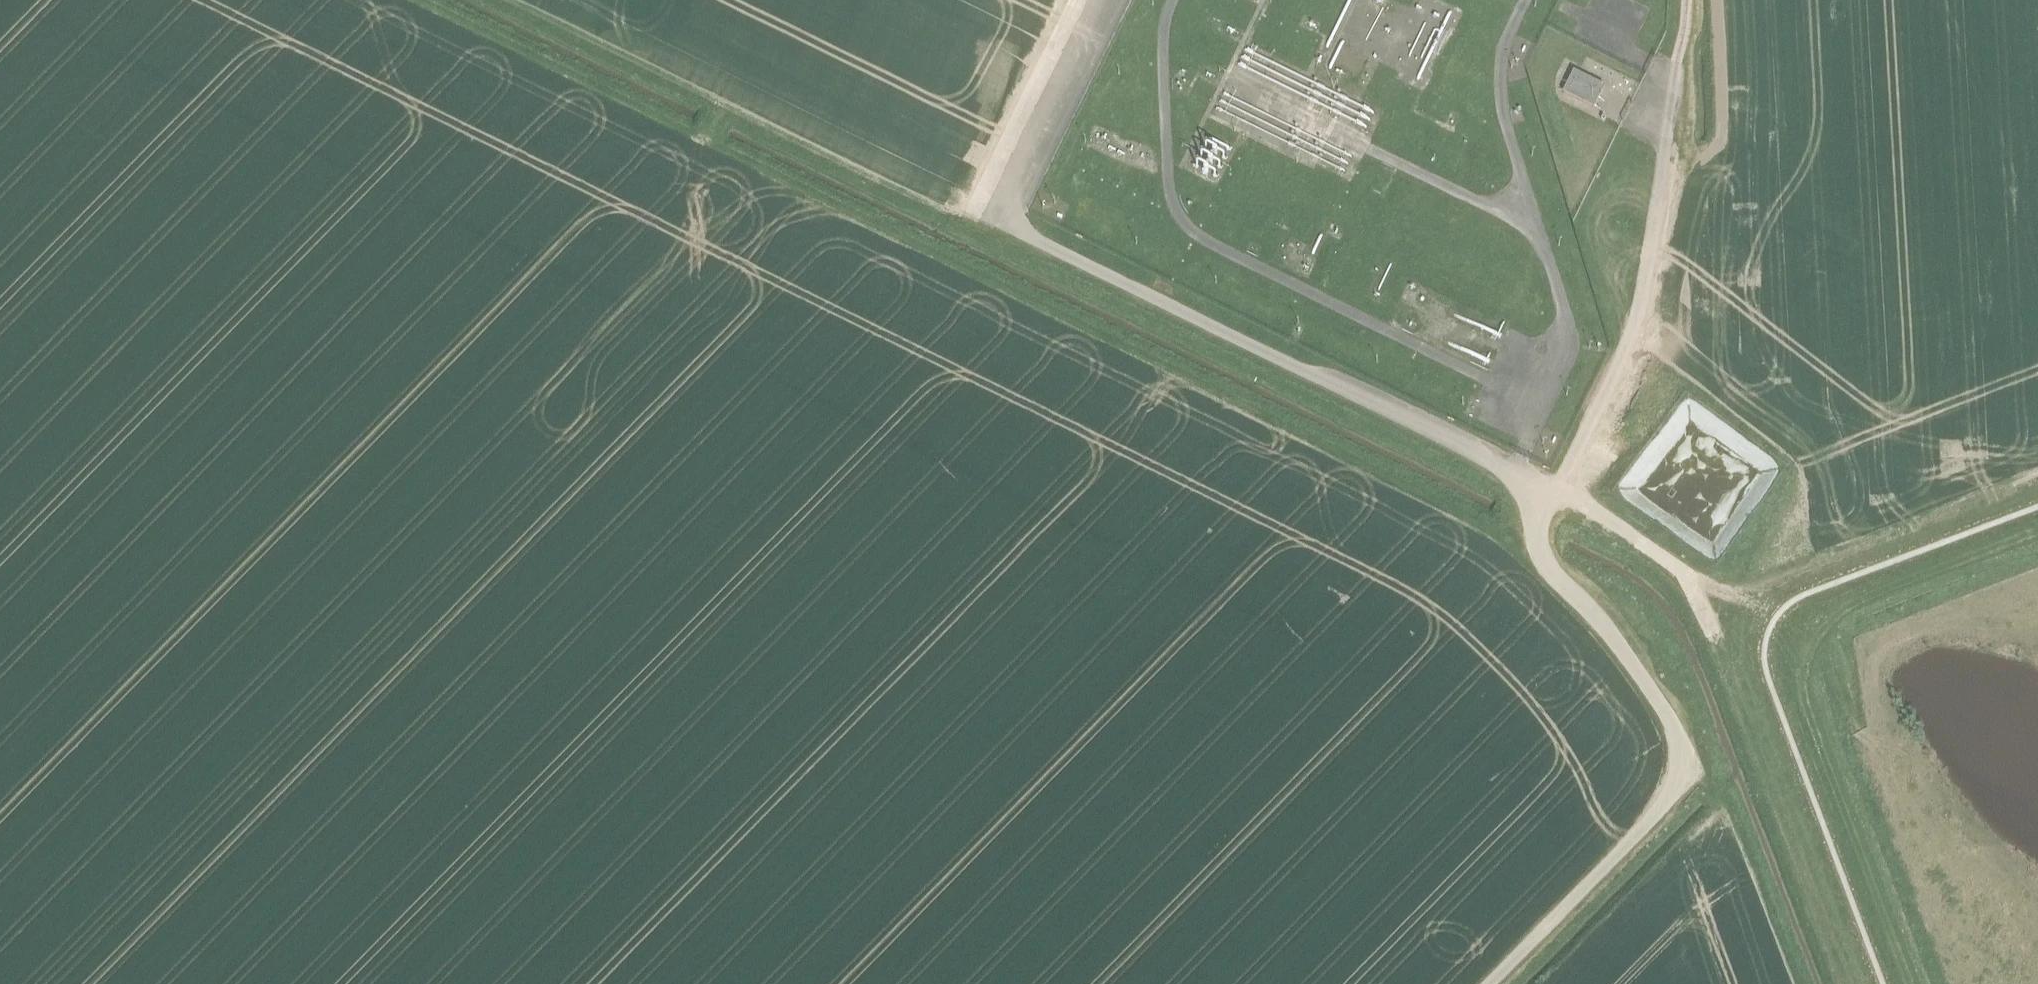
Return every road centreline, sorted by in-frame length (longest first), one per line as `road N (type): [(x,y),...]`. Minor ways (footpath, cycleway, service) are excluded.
road 1 (unclassified): [(1491,983),(1656,816),(1680,779),(1684,749),(1620,645),(1545,561),(1523,495),(1493,459),(1027,236),(1014,220),(1013,170),(1098,0)]

